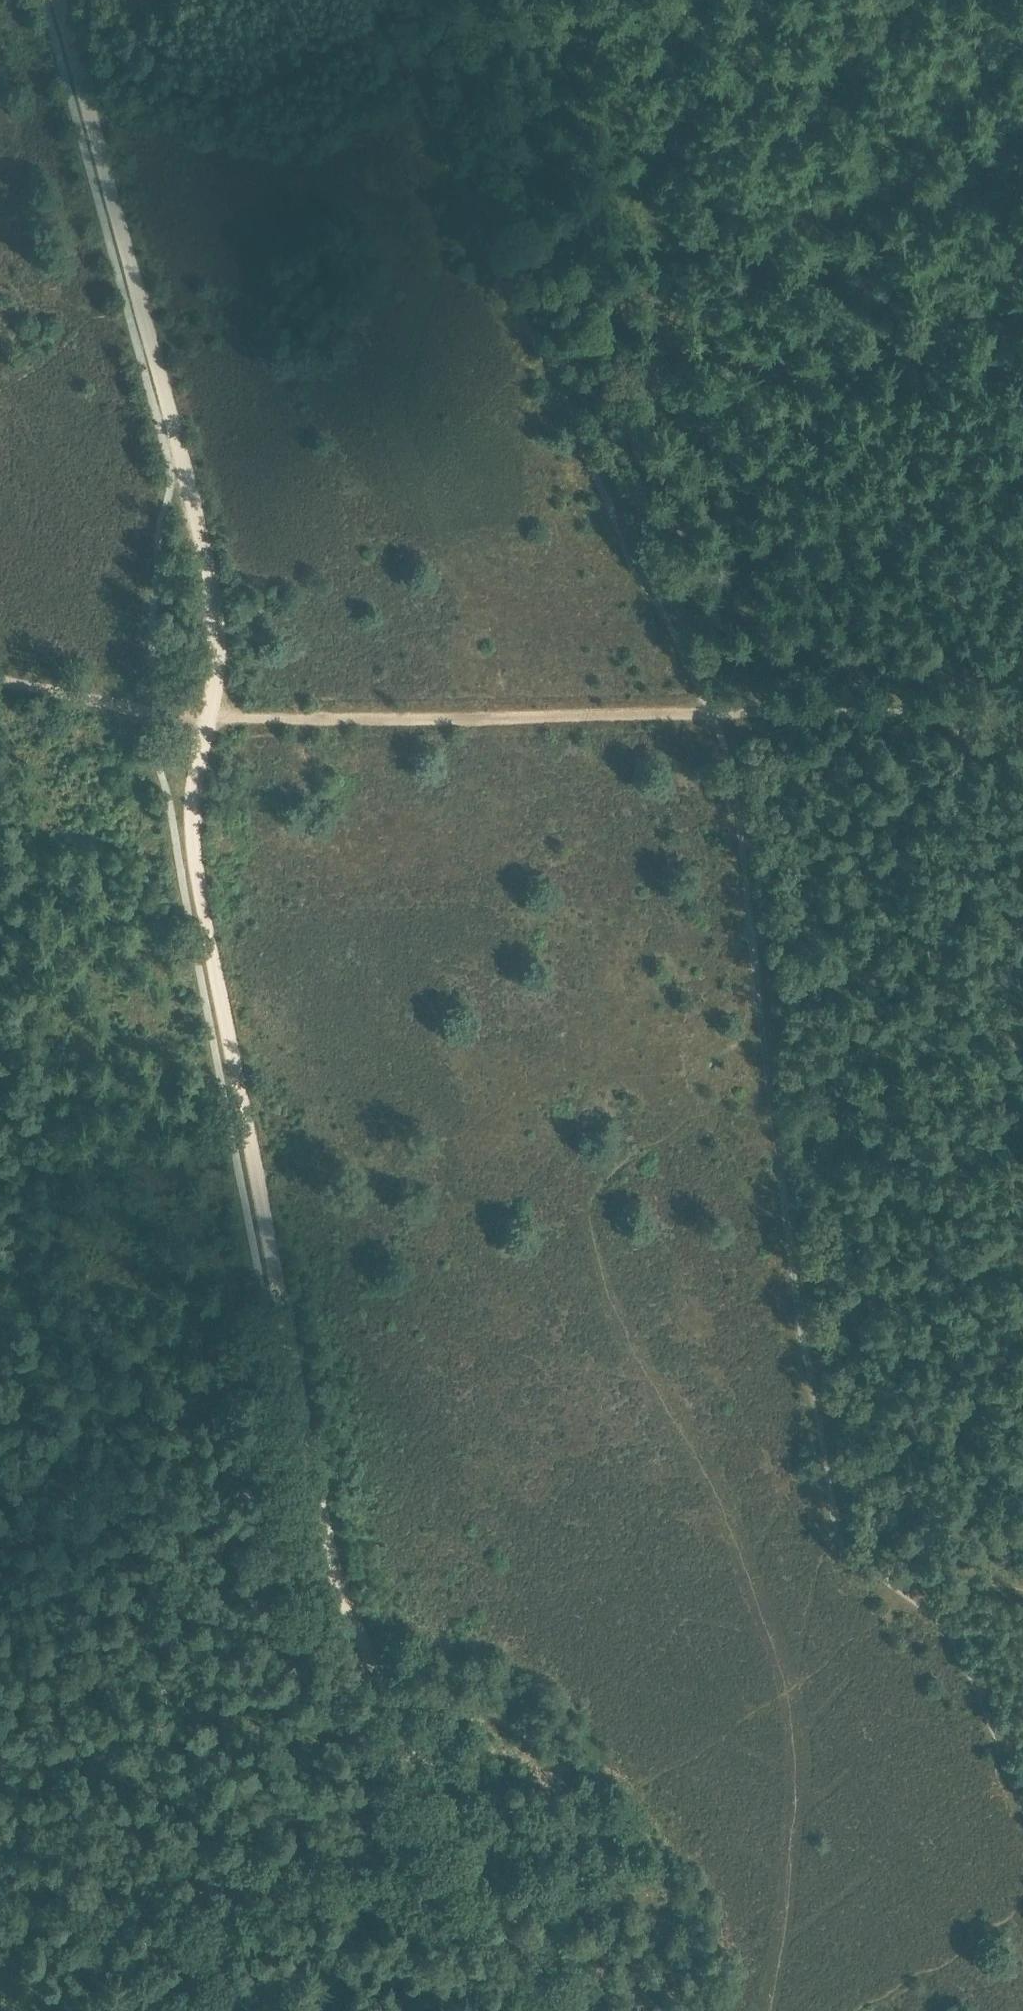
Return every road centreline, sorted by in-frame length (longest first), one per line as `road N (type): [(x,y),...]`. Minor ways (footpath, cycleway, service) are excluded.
road 1 (track): [(497,1896),(386,1684),(330,1529),(191,823),(215,717)]
road 2 (track): [(723,712),(215,717)]
road 3 (track): [(497,1896),(0,1885)]
road 4 (track): [(548,339),(1022,289)]
road 5 (track): [(139,308),(58,0)]
road 6 (track): [(1022,714),(723,712)]
road 7 (track): [(215,717),(224,652),(215,579),(179,452)]
road 8 (track): [(0,685),(166,717),(215,717)]
road 9 (track): [(0,390),(90,323),(139,308)]
road 10 (track): [(179,452),(139,308)]
road 11 (track): [(566,2010),(497,1896)]

